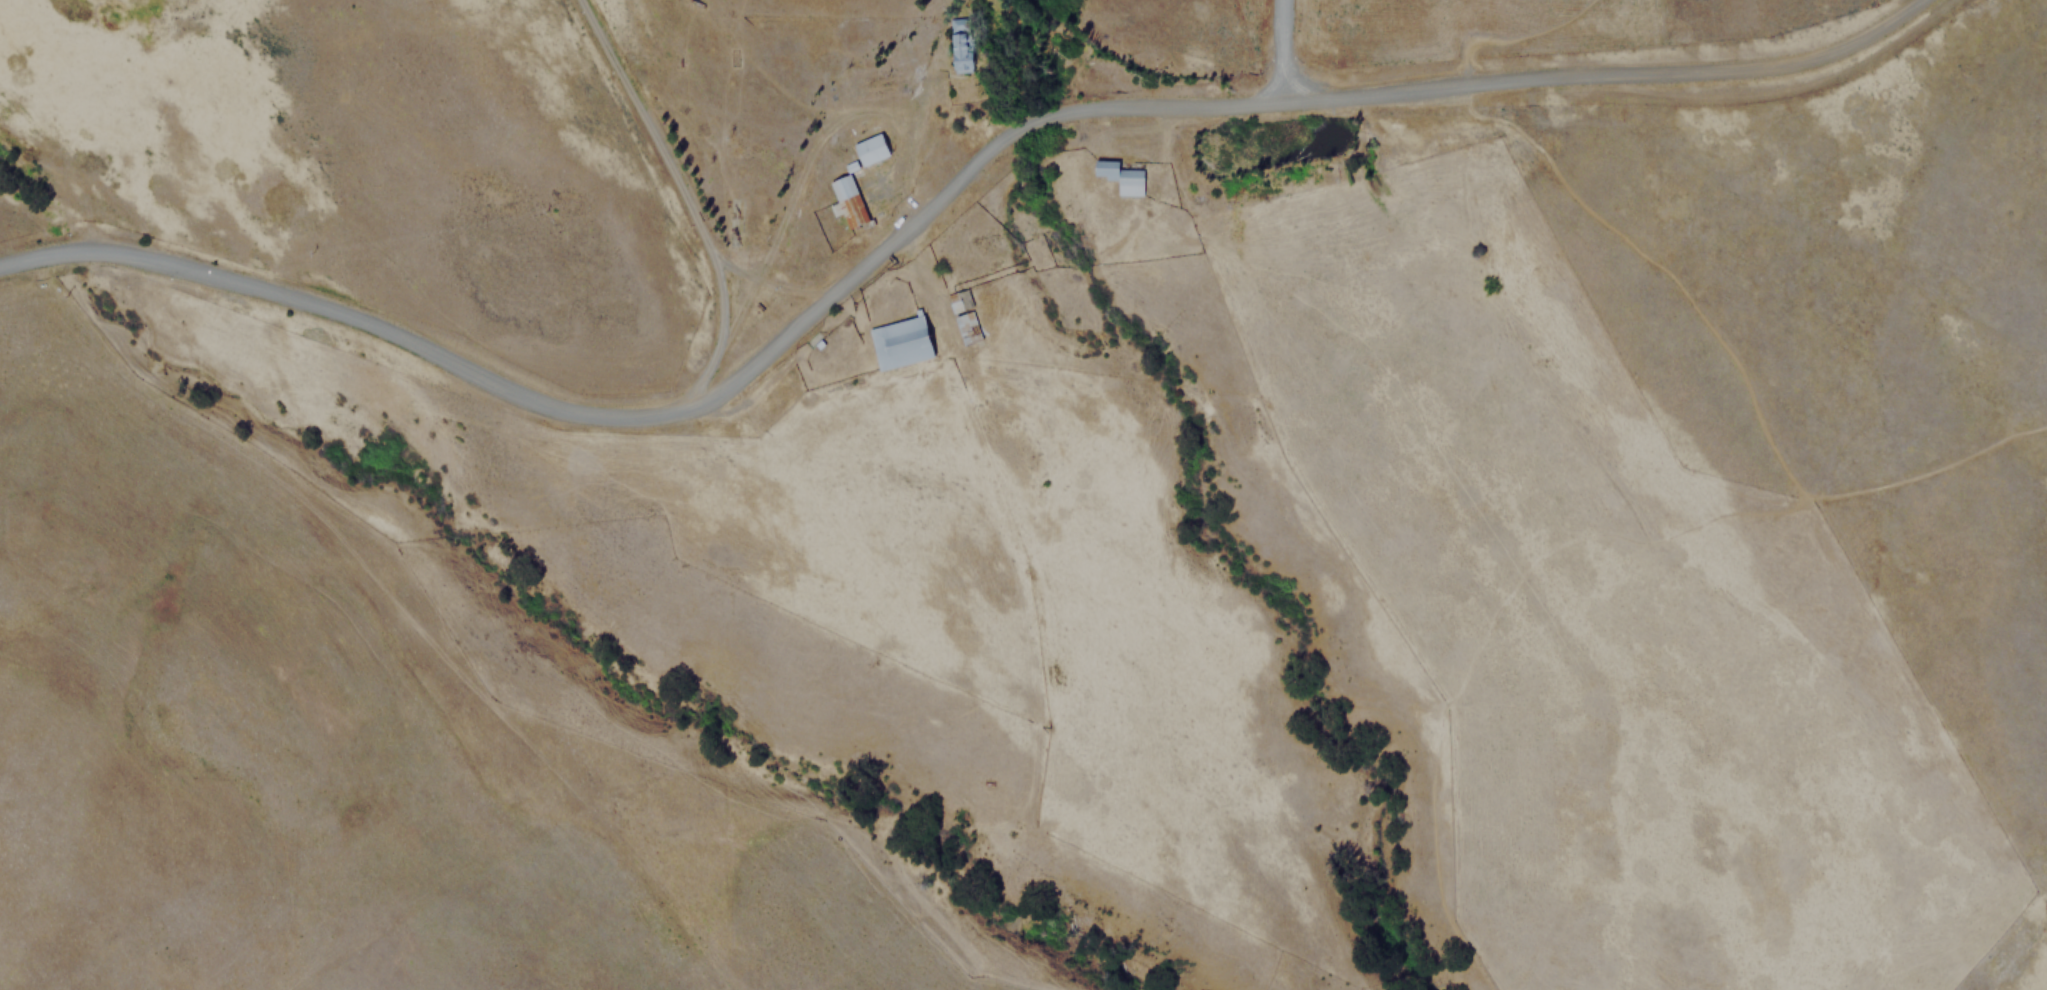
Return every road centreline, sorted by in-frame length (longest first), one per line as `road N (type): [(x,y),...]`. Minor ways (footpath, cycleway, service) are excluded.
road 1 (residential): [(0,263),(89,242),(127,247),(360,316),(563,412),(653,416),(690,408),(731,379),(1012,127),(1054,110),(1777,66),(1864,34),(1917,0)]
road 2 (track): [(690,408),(717,355),(720,268),(583,0)]
road 3 (track): [(715,255),(792,289),(838,284)]

